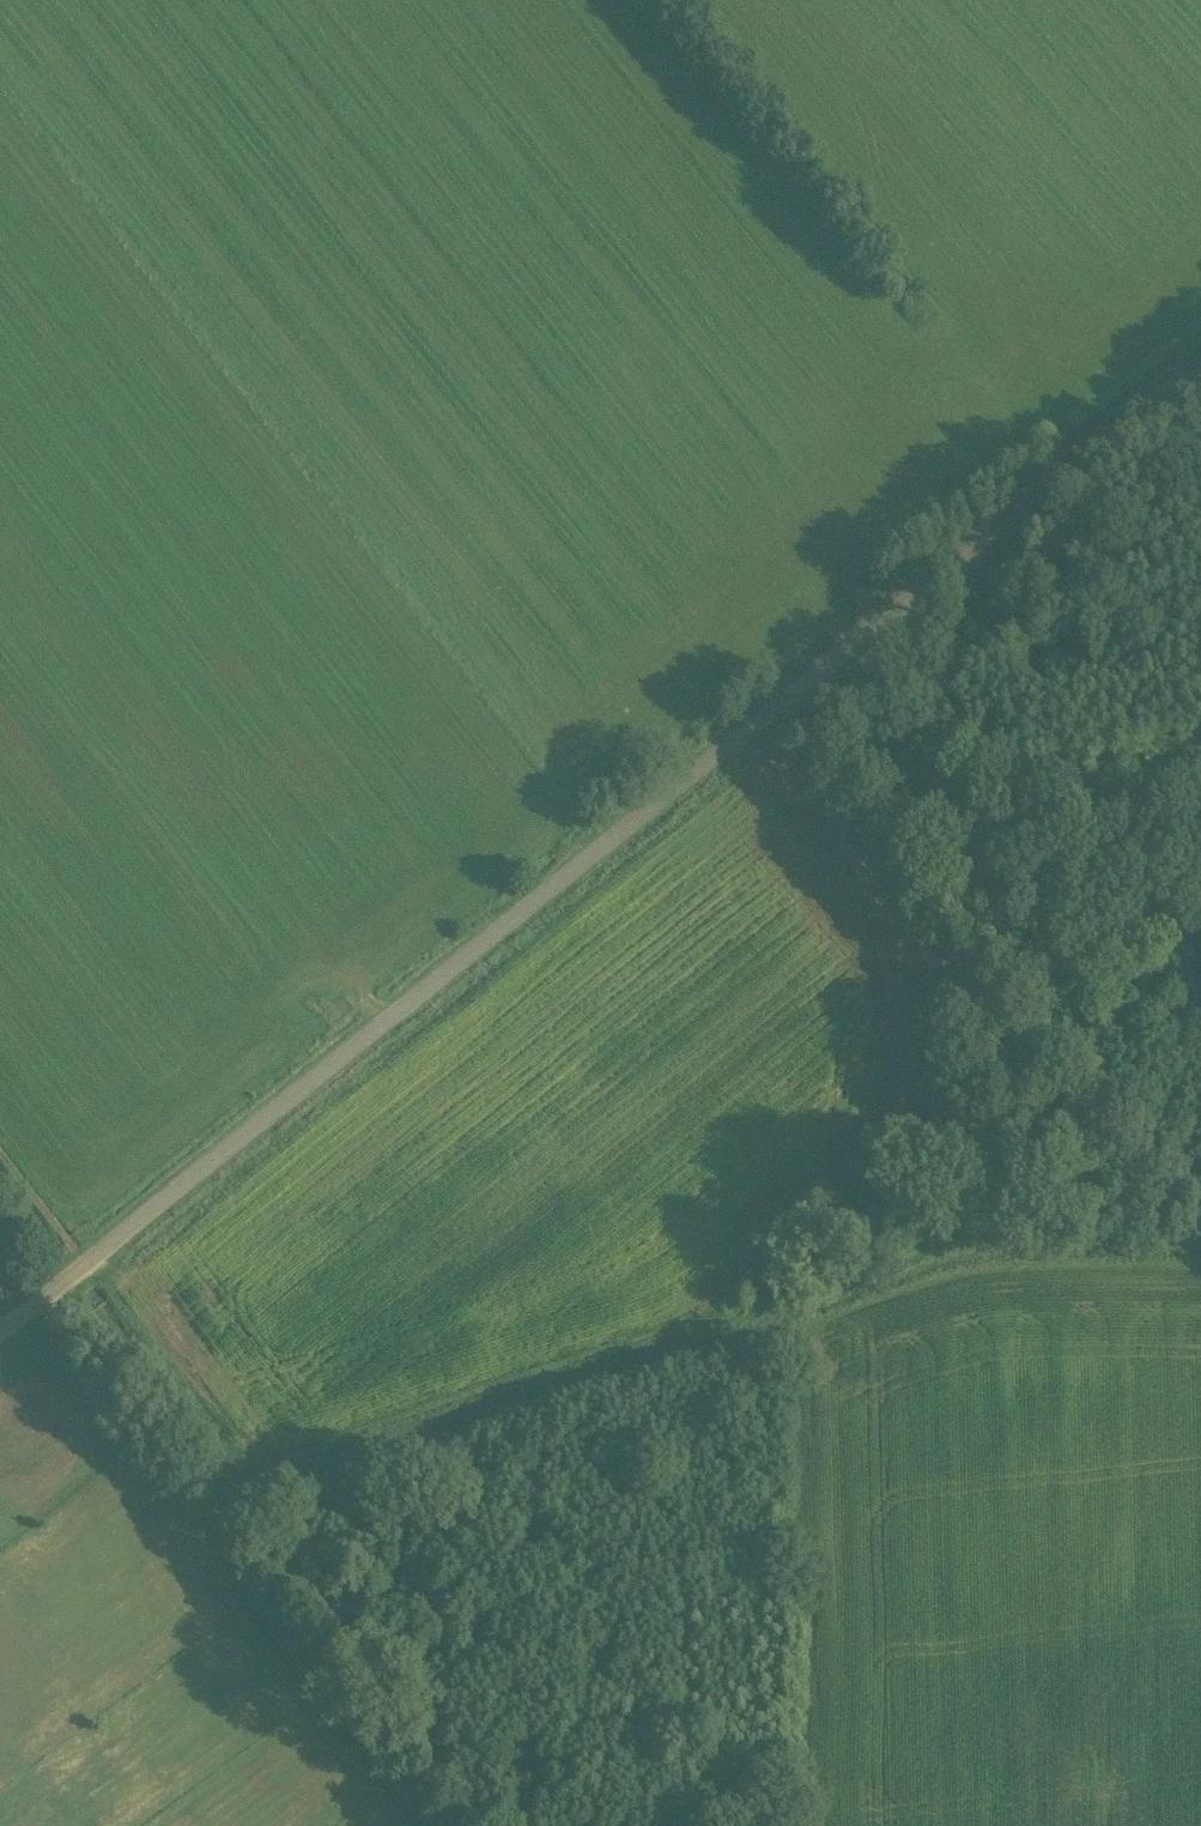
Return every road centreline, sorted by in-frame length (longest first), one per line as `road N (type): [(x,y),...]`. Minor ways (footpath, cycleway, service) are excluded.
road 1 (unclassified): [(0,1336),(1200,370)]

